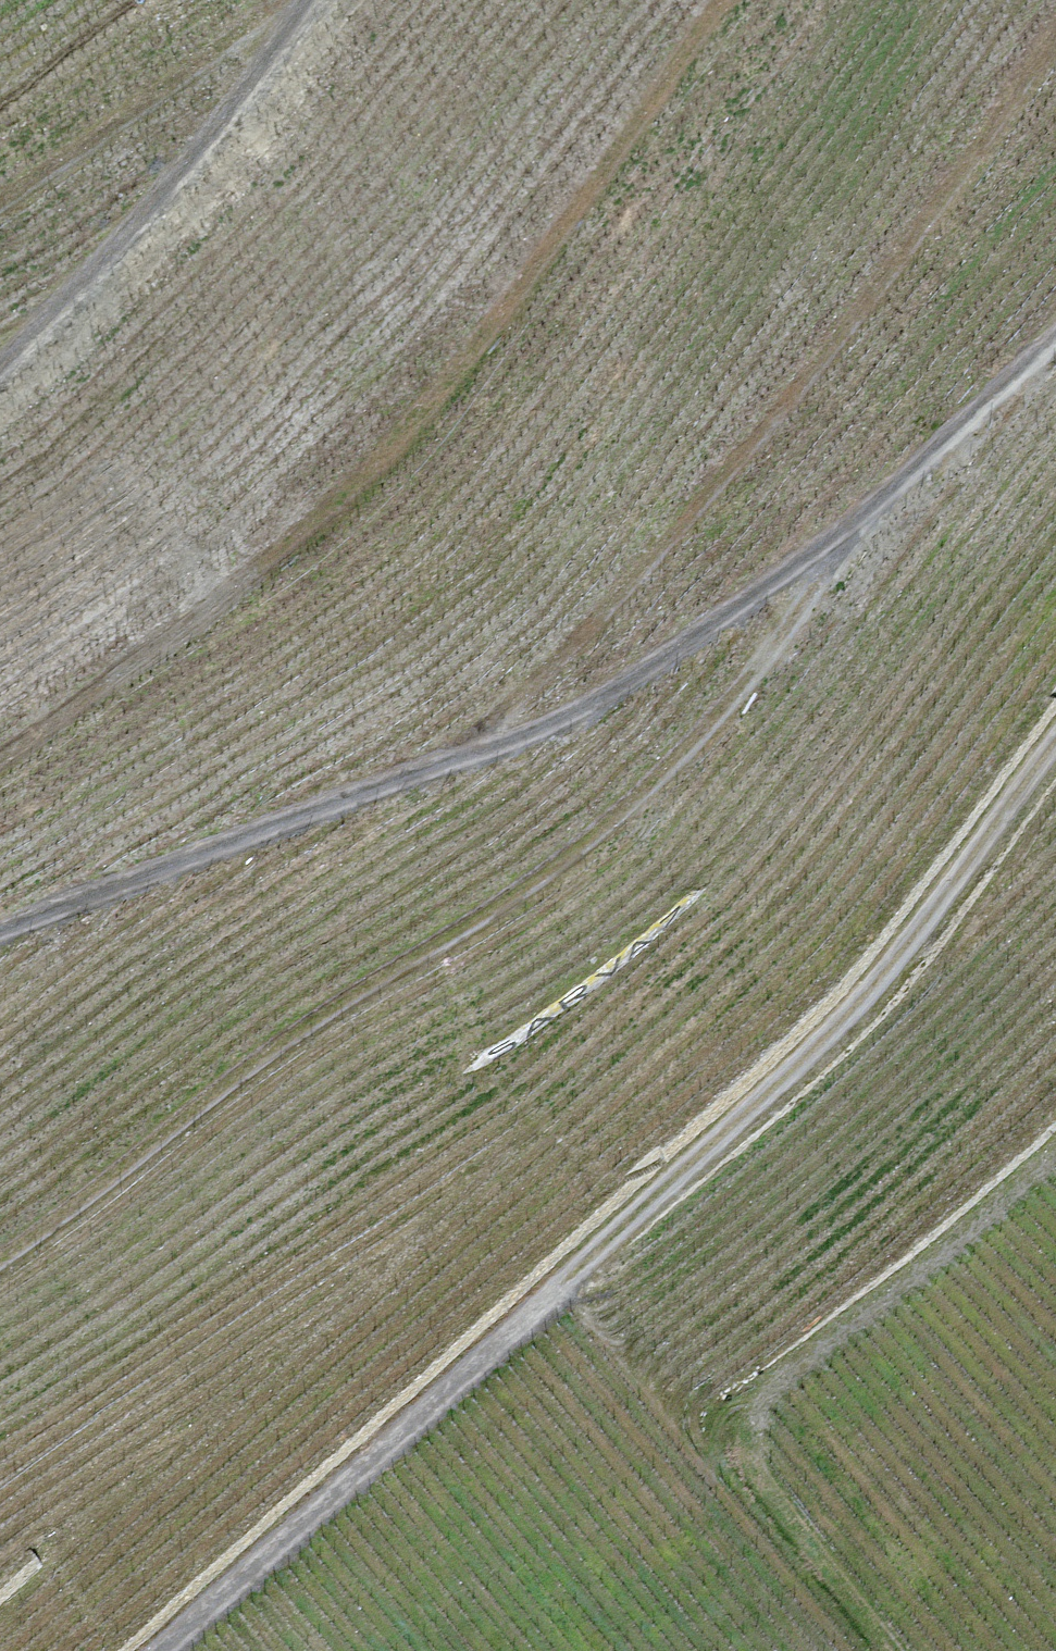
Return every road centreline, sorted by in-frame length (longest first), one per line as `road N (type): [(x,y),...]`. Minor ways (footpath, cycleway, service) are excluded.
road 1 (track): [(161,1650),(900,979),(1055,760)]
road 2 (track): [(1055,360),(837,560),(489,768),(0,944)]
road 3 (track): [(837,560),(672,776),(0,1245)]
road 4 (track): [(0,777),(390,474),(736,0)]
road 5 (track): [(489,768),(973,179),(1055,49)]
road 6 (track): [(1055,1151),(734,1421),(896,1650)]
road 7 (track): [(0,378),(75,305),(296,0)]
road 8 (track): [(278,26),(0,202)]

